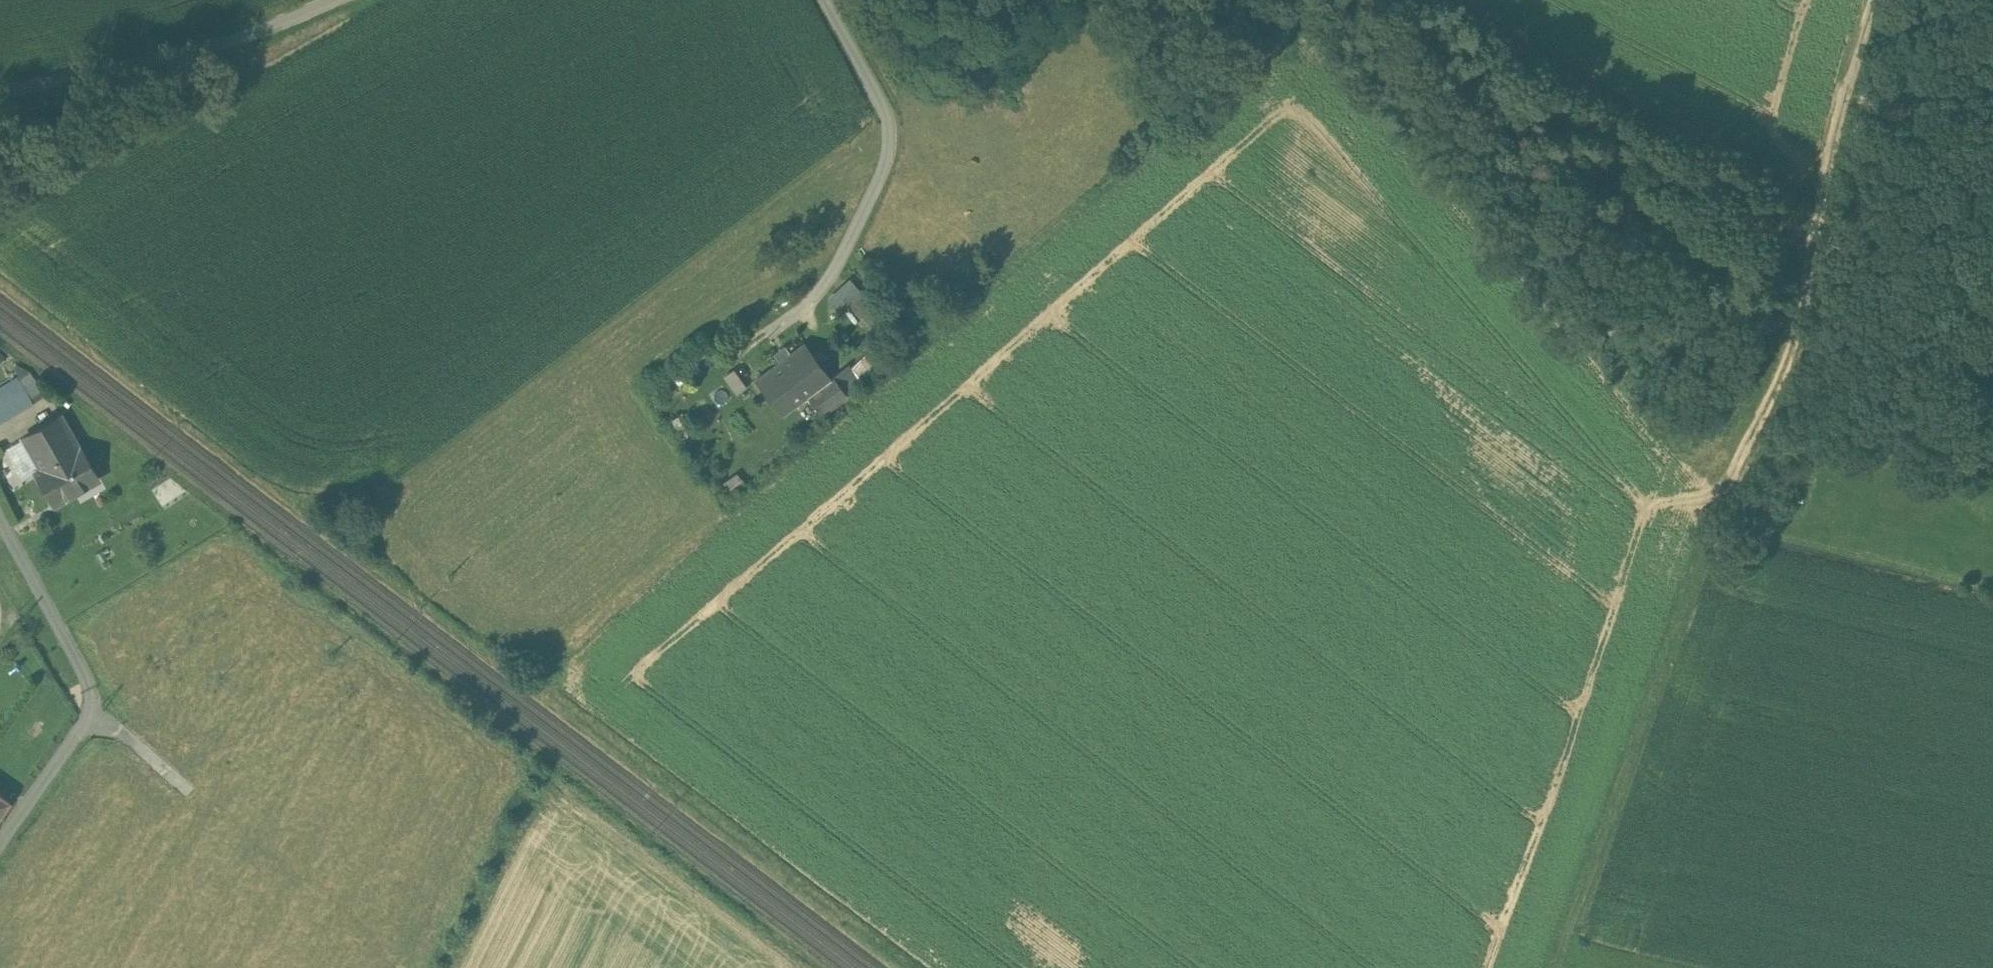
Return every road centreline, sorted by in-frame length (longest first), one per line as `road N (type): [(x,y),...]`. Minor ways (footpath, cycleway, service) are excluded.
road 1 (track): [(1793,384),(1739,483),(1620,788),(1564,967)]
road 2 (unclassified): [(321,0),(158,65),(0,95)]

